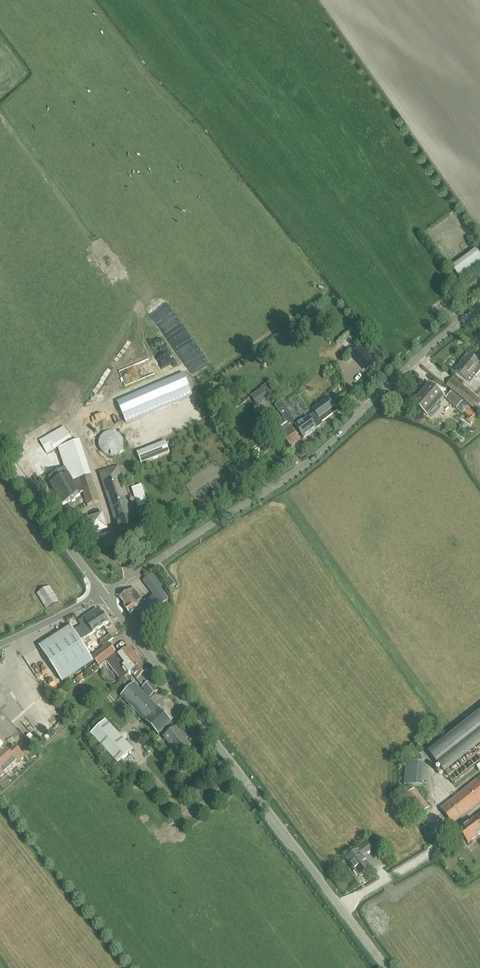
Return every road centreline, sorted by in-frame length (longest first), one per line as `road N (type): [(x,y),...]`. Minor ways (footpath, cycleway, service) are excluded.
road 1 (unclassified): [(107,595),(278,489),(479,312)]
road 2 (tertiary): [(386,967),(107,595)]
road 3 (tertiary): [(107,595),(0,452)]

